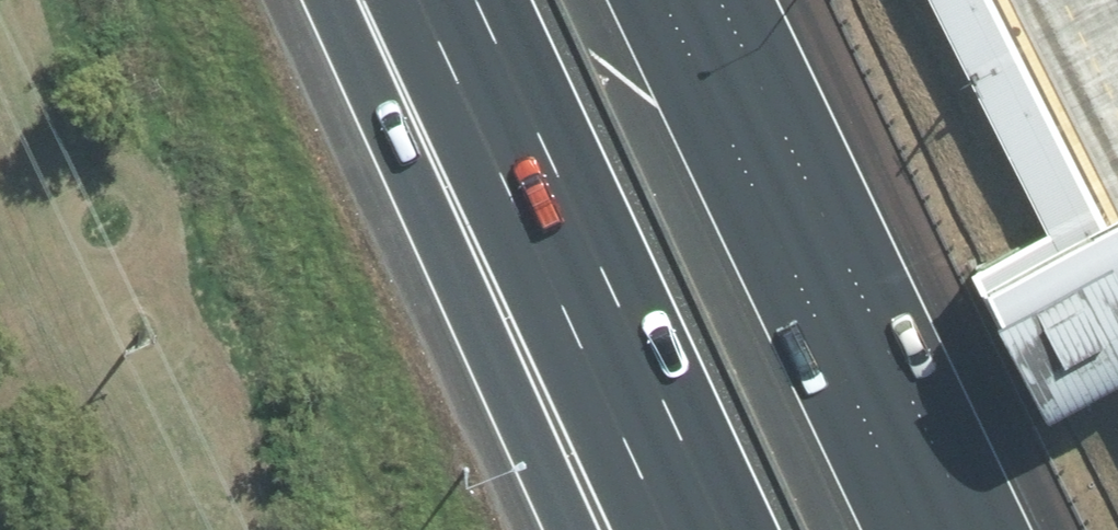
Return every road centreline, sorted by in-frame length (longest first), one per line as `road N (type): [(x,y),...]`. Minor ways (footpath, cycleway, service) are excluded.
road 1 (motorway): [(662,0),(916,529)]
road 2 (motorway): [(735,529),(483,0)]
road 3 (motorway): [(562,529),(321,0)]

